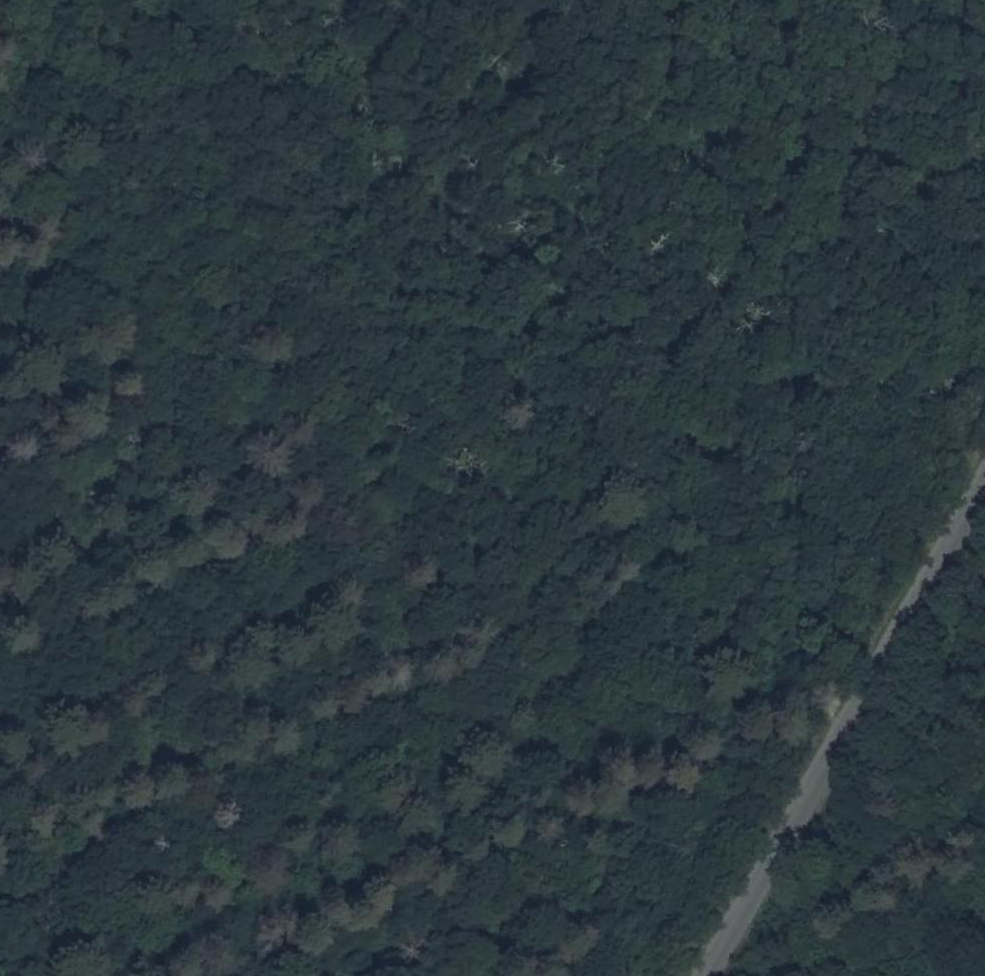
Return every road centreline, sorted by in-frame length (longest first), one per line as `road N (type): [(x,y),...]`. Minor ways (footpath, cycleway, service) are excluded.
road 1 (unclassified): [(984,477),(700,975)]

